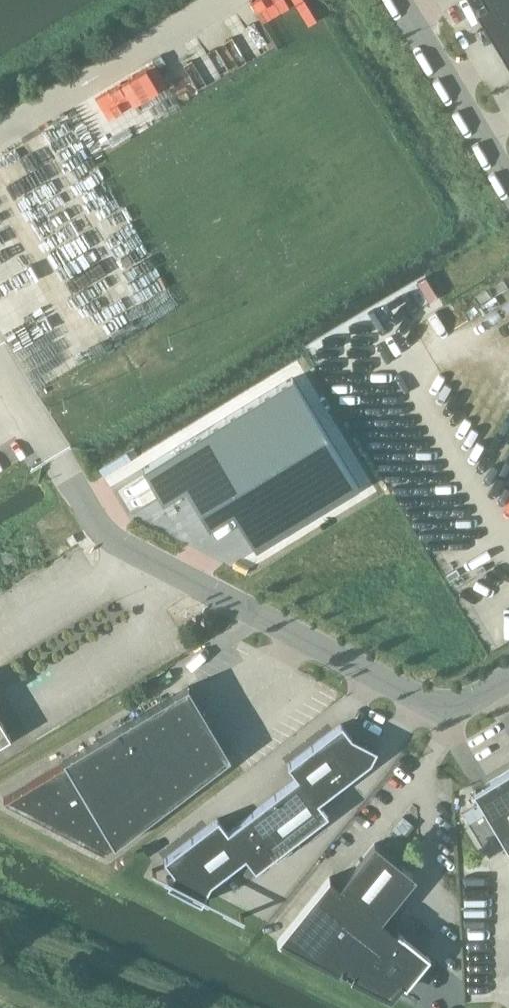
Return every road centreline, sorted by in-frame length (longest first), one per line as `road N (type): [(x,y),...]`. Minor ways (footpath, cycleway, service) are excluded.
road 1 (unclassified): [(508,680),(465,707),(426,704),(121,543),(96,522),(58,459)]
road 2 (unclassified): [(402,0),(508,186)]

